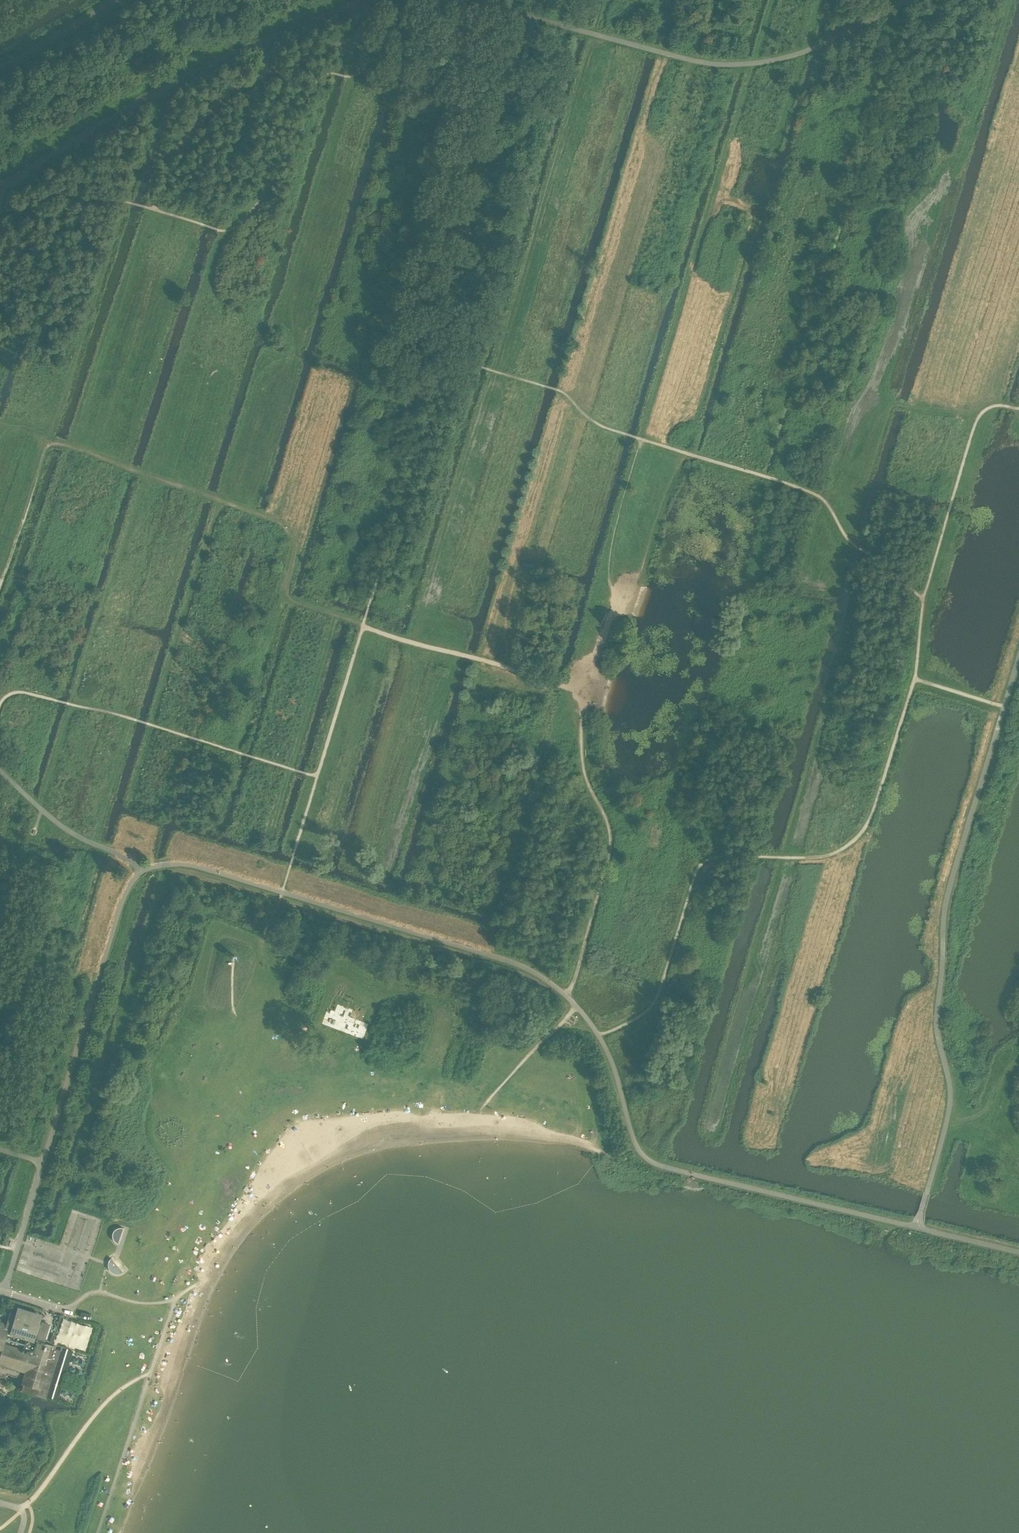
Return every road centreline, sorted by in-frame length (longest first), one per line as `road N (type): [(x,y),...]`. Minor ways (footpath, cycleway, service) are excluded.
road 1 (track): [(0,585),(48,442),(284,524),(292,536),(286,599),(362,624)]

